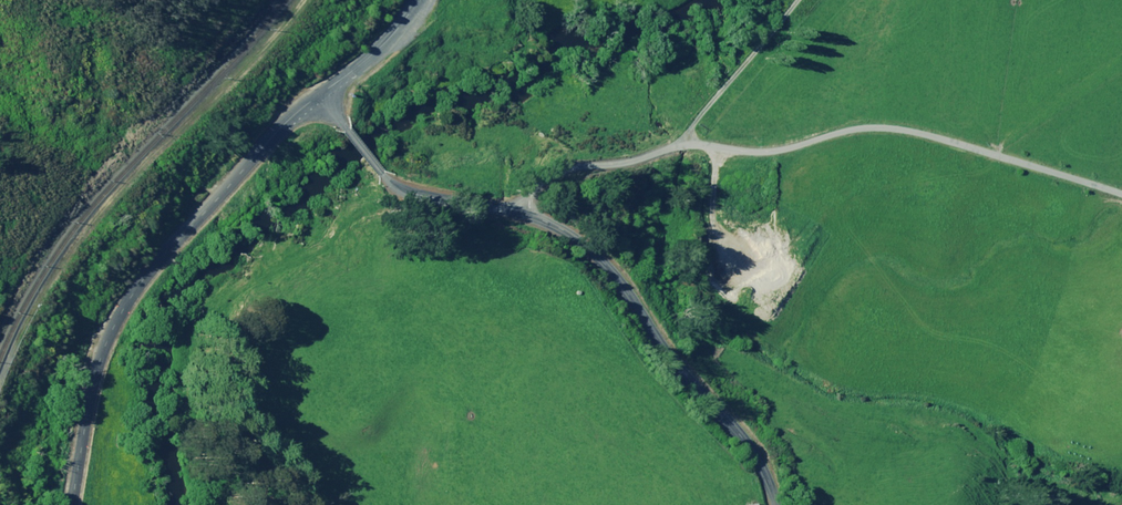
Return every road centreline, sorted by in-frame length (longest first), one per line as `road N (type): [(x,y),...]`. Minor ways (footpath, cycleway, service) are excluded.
road 1 (tertiary): [(73,504),(90,407),(118,322),(142,283),(287,120),(327,91)]
road 2 (unclassified): [(522,213),(581,239),(656,339),(772,469),(781,504)]
road 3 (unclassified): [(522,213),(574,168),(668,143),(792,0)]
road 4 (unclassified): [(327,91),(394,184),(522,213)]
road 5 (tertiary): [(327,91),(414,0)]

